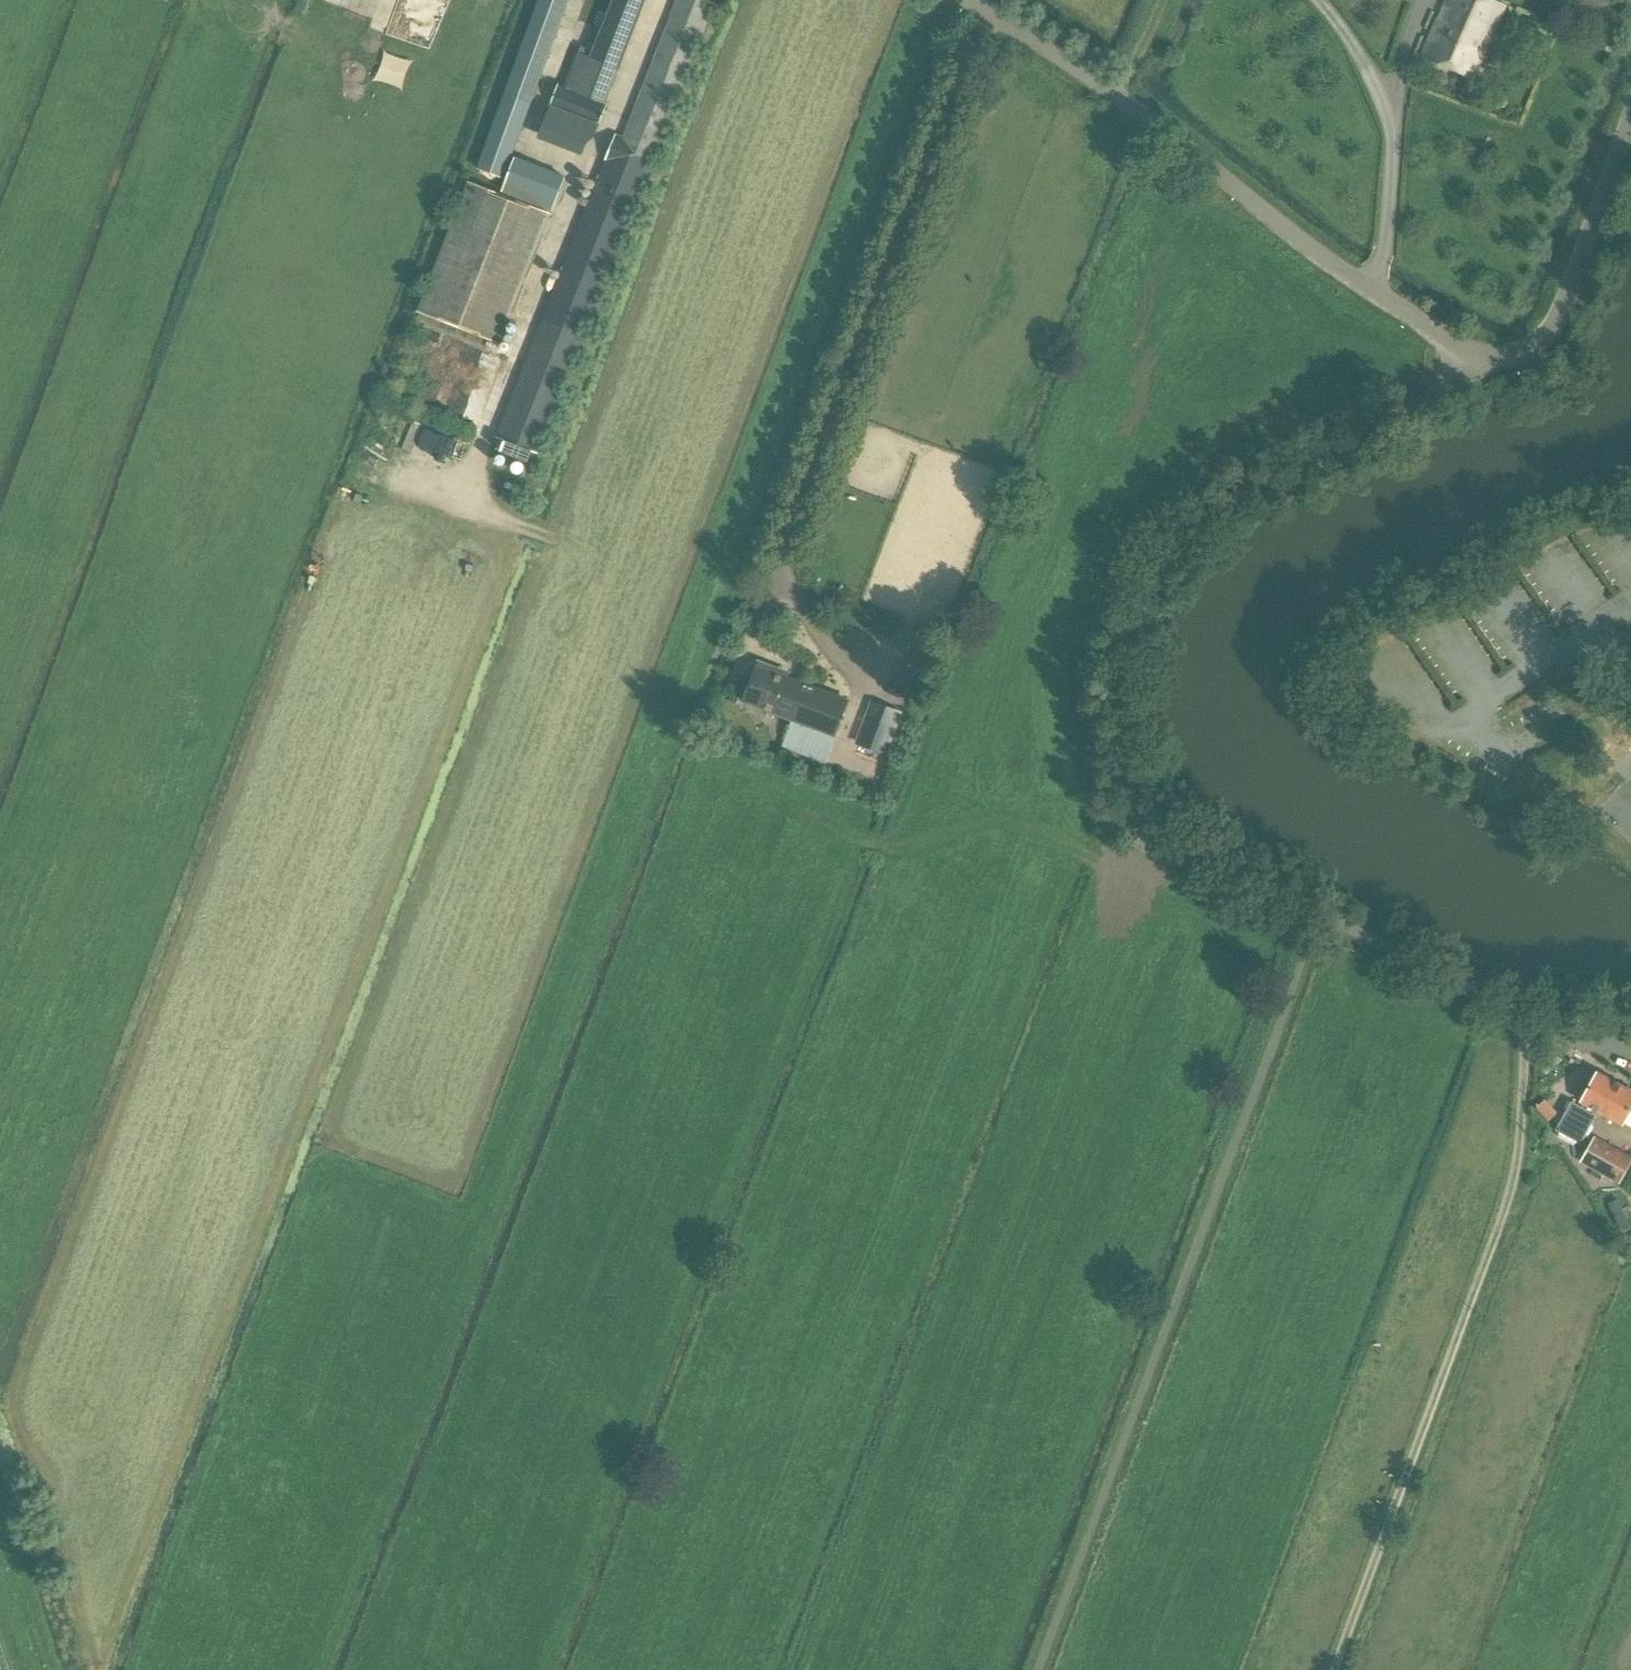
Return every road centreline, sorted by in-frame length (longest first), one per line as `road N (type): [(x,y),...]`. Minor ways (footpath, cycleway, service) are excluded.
road 1 (unclassified): [(1481,366),(1199,526),(1164,563),(1138,624),(1125,737),(1151,810),(1187,841),(1318,911)]
road 2 (unclassified): [(1481,366),(970,0)]
road 3 (unclassified): [(1630,121),(1563,309),(1535,346),(1481,366)]

